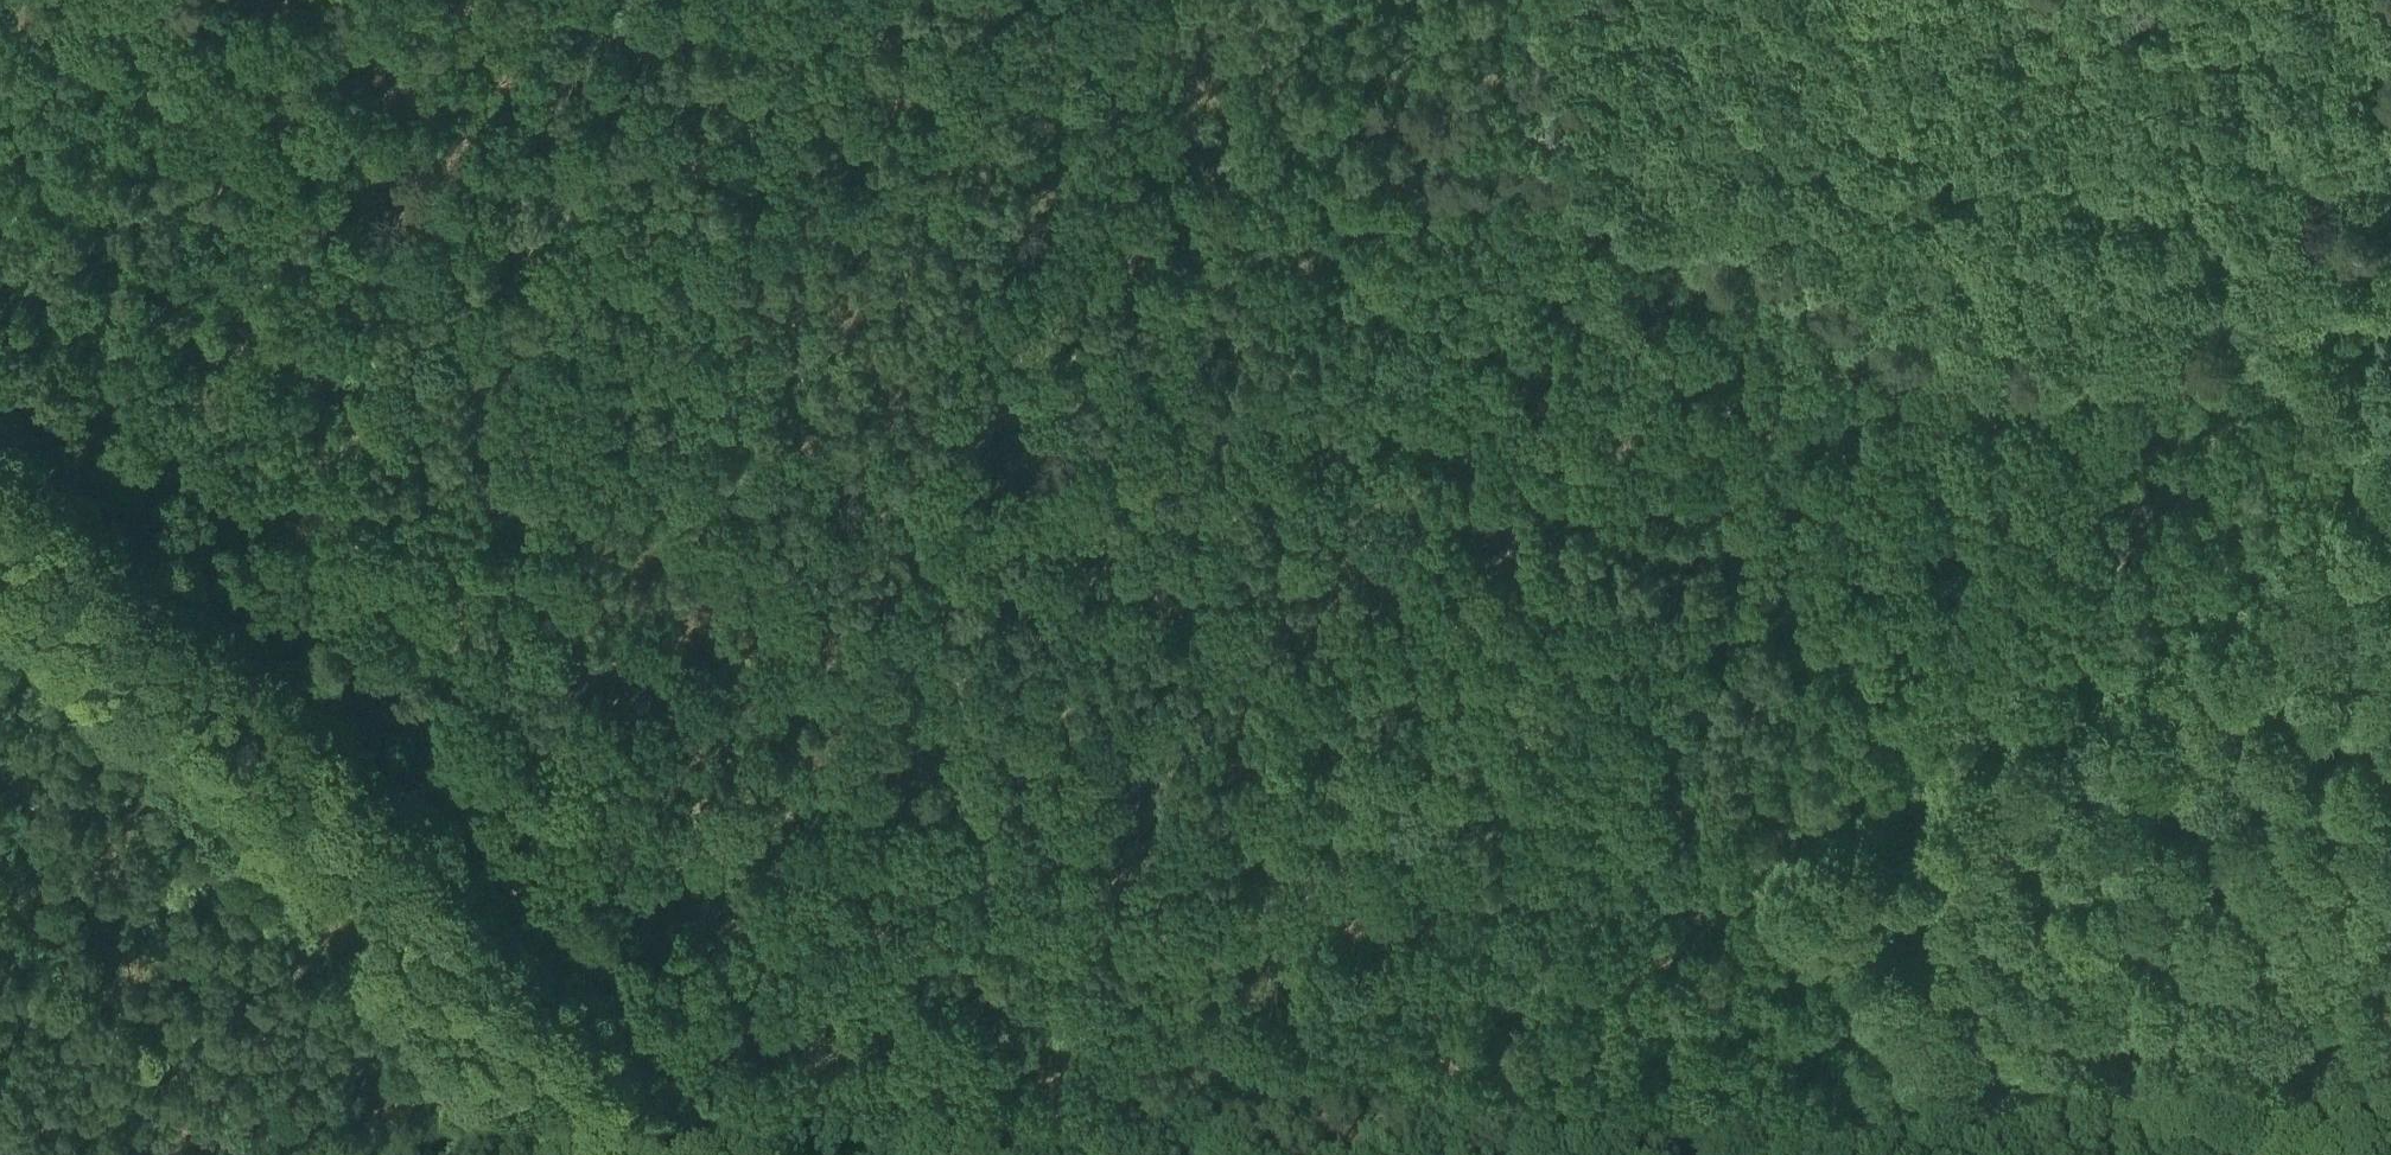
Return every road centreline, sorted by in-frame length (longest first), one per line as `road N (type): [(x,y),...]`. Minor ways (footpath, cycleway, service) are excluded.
road 1 (track): [(628,1154),(162,643),(0,506)]
road 2 (track): [(130,0),(0,46)]

